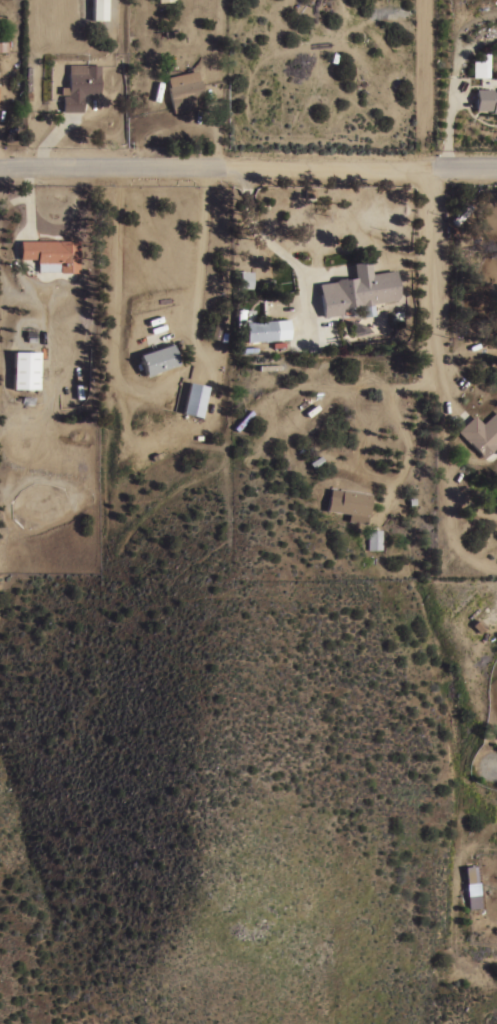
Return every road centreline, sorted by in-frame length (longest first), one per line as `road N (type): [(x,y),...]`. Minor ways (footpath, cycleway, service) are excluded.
road 1 (residential): [(496,166),(0,166)]

